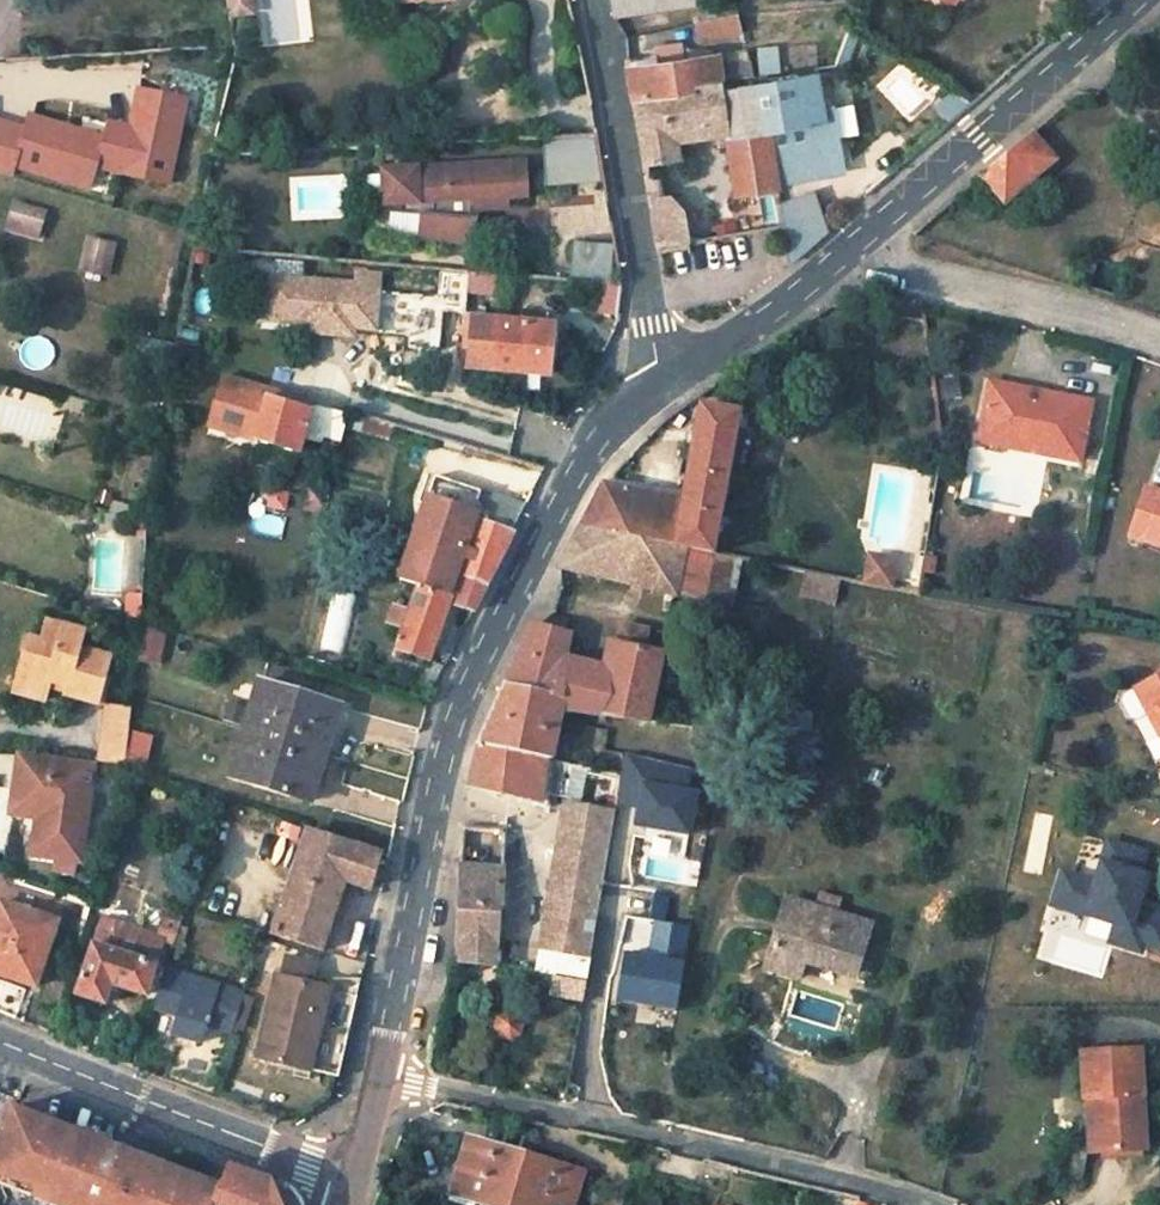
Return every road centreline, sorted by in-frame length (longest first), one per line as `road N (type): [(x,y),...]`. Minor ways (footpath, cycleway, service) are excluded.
road 1 (tertiary): [(660,387),(606,434),(559,496),(459,698),(377,1080)]
road 2 (residential): [(377,1080),(870,1188),(913,1204)]
road 3 (tertiary): [(1132,0),(833,260)]
road 4 (unclassified): [(596,0),(660,387)]
road 5 (unclassified): [(0,1043),(353,1178)]
road 6 (residential): [(833,260),(1159,338)]
road 7 (tertiary): [(833,260),(660,387)]

